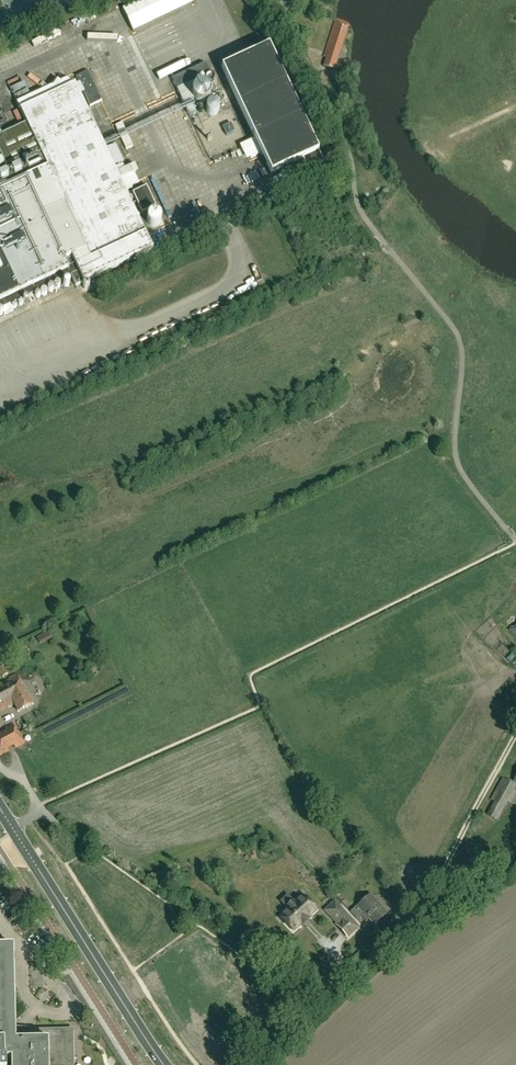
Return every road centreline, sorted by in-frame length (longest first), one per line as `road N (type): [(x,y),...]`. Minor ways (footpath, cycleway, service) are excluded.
road 1 (primary): [(164,1064),(25,849)]
road 2 (track): [(393,935),(431,893),(515,735)]
road 3 (track): [(258,1064),(393,935)]
road 4 (track): [(393,935),(515,866)]

